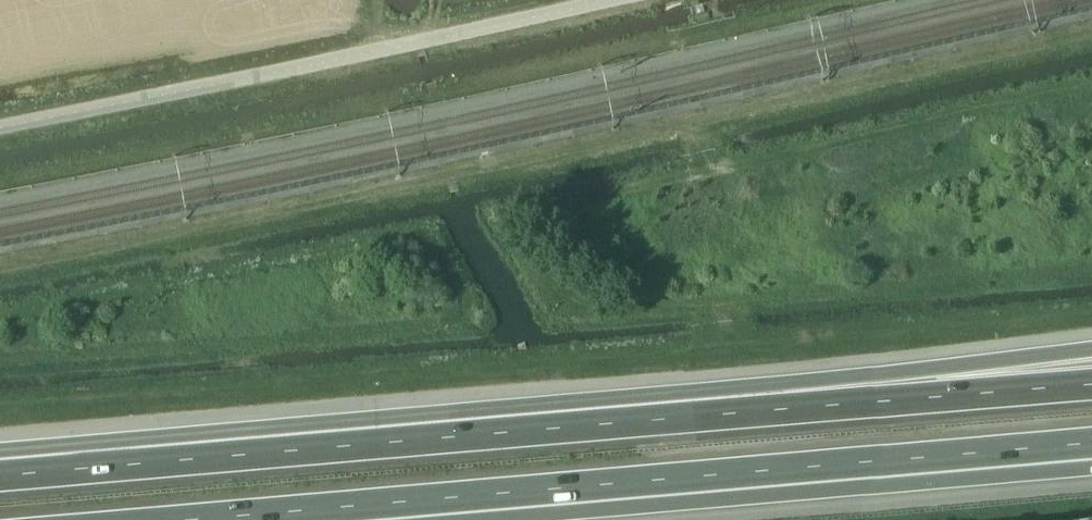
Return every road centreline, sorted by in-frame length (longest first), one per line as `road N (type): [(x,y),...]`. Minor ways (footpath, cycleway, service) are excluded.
road 1 (motorway): [(195,519),(1091,443)]
road 2 (motorway): [(785,410),(0,477)]
road 3 (motorway): [(1091,358),(785,410)]
road 4 (motorway): [(1091,386),(785,410)]

